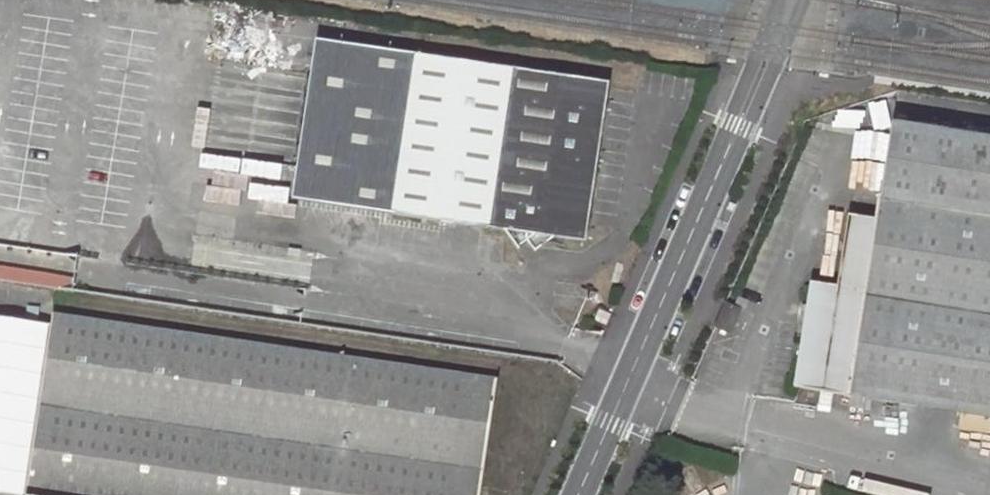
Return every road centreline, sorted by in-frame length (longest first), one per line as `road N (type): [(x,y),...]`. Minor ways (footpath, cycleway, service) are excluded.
road 1 (unclassified): [(711,186),(577,494)]
road 2 (unclassified): [(711,186),(755,113),(803,0)]
road 3 (unclassified): [(779,0),(732,106),(711,186)]

